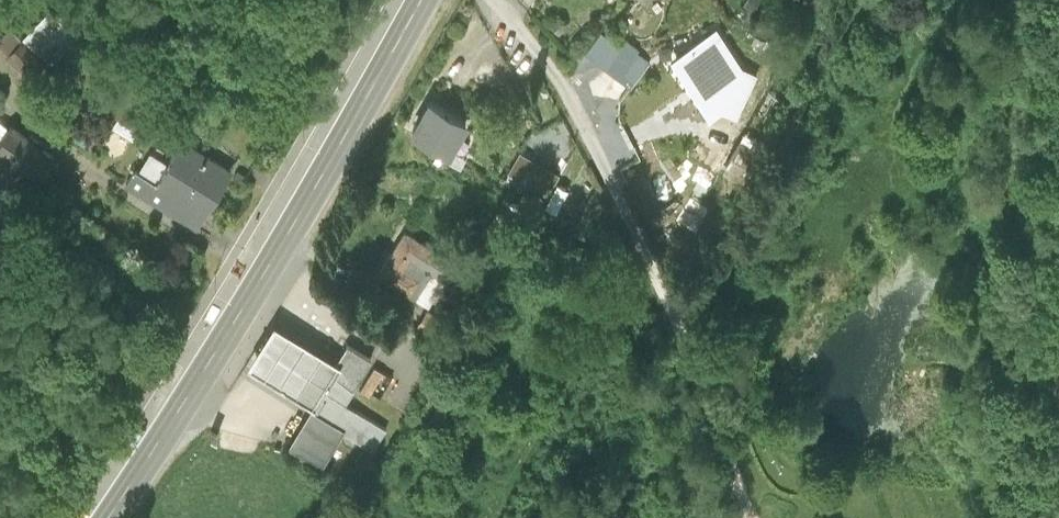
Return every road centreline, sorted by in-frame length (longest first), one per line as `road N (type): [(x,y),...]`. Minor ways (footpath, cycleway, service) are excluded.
road 1 (primary): [(106,517),(215,354),(419,0)]

